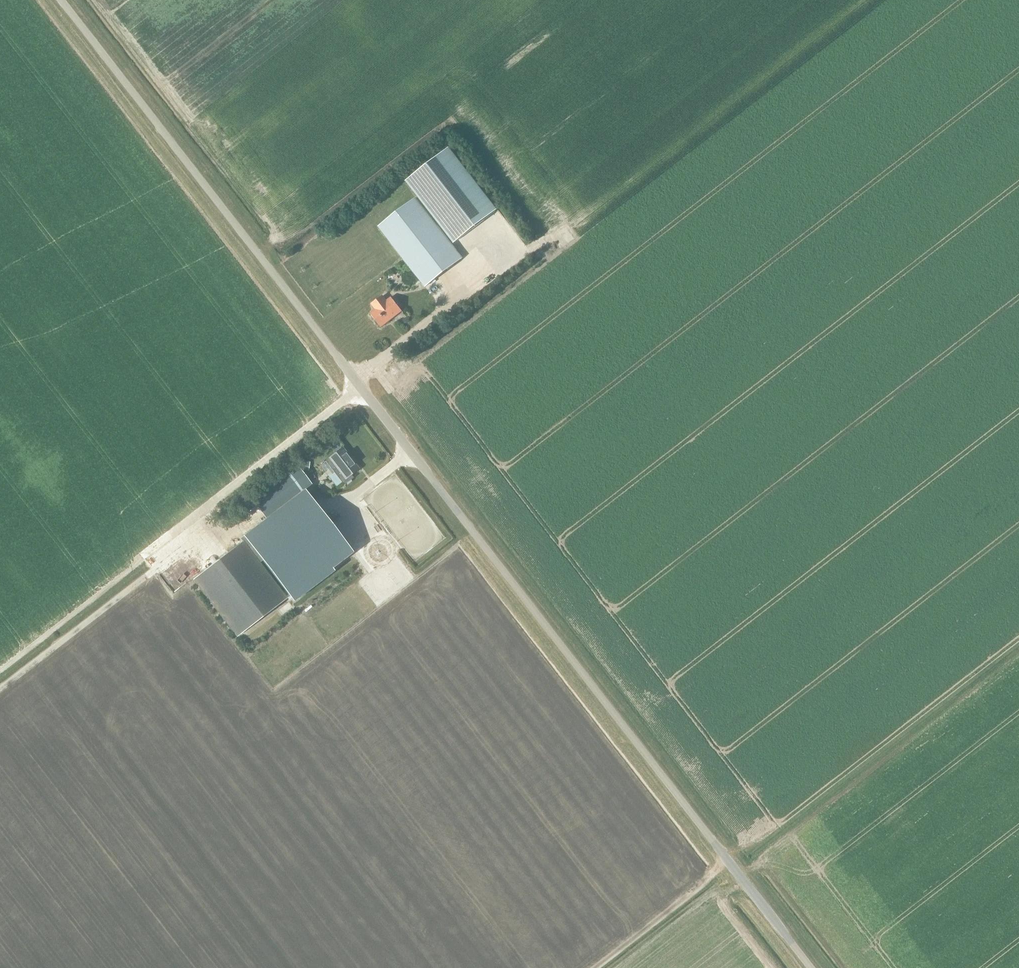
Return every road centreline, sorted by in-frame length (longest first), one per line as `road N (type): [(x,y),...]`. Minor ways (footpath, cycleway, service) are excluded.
road 1 (unclassified): [(810,967),(61,0)]

